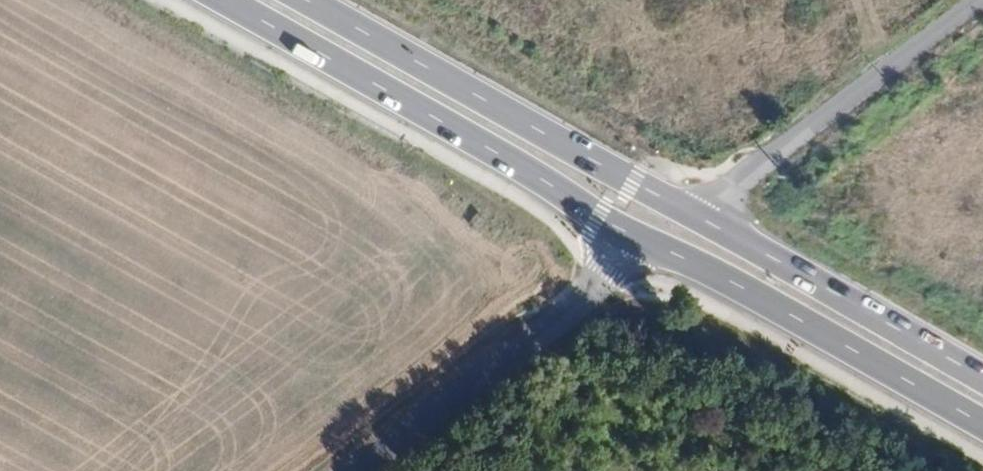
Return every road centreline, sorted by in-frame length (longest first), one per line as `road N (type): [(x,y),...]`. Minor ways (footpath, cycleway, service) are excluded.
road 1 (primary): [(227,0),(651,247)]
road 2 (primary): [(698,216),(304,0)]
road 3 (primary): [(651,247),(735,285),(982,428)]
road 4 (unclassified): [(360,470),(651,247)]
road 5 (unclassified): [(698,216),(980,0)]
road 6 (primary): [(982,377),(698,216)]

